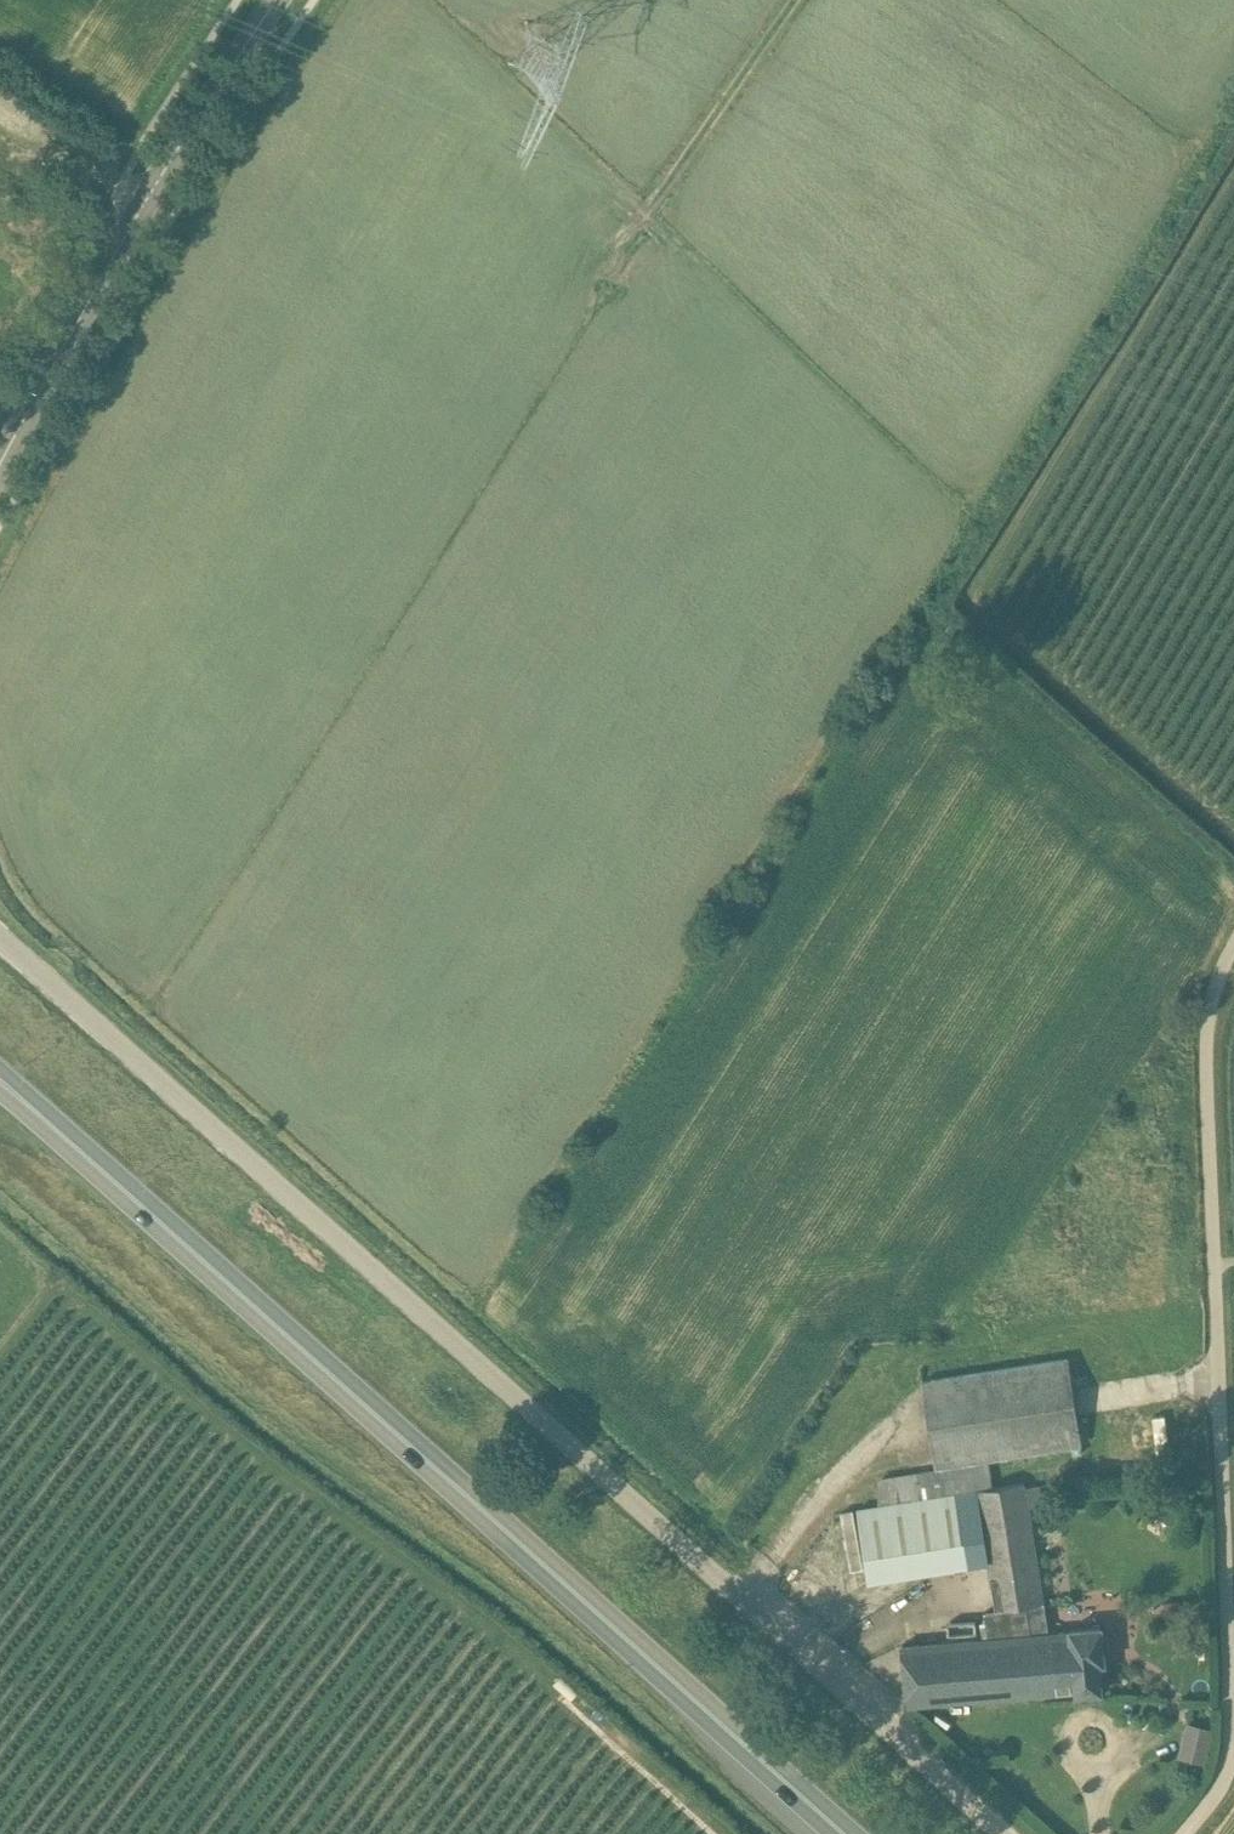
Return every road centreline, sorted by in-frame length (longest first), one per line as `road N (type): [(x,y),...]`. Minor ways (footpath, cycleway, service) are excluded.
road 1 (unclassified): [(1010,1833),(0,940)]
road 2 (primary): [(842,1833),(0,1084)]
road 3 (unclassified): [(1188,1833),(1211,1806),(1229,1758),(1206,1029),(1217,976),(1233,947)]
road 4 (tertiary): [(0,465),(120,241),(277,0)]

